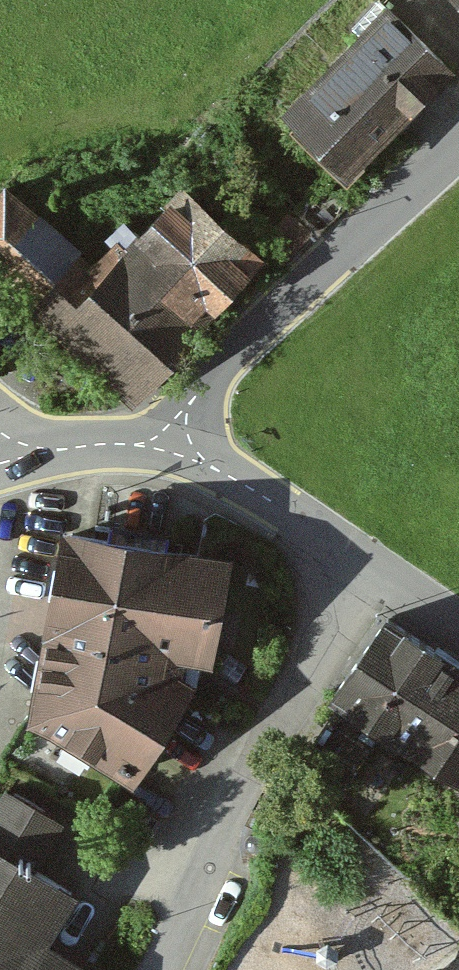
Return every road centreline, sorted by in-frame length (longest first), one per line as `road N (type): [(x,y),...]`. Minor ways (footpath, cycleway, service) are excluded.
road 1 (residential): [(366,569),(223,824),(160,969)]
road 2 (tertiary): [(175,441),(202,382),(458,142)]
road 3 (tertiary): [(366,569),(175,441)]
road 4 (tertiary): [(175,441),(0,450)]

